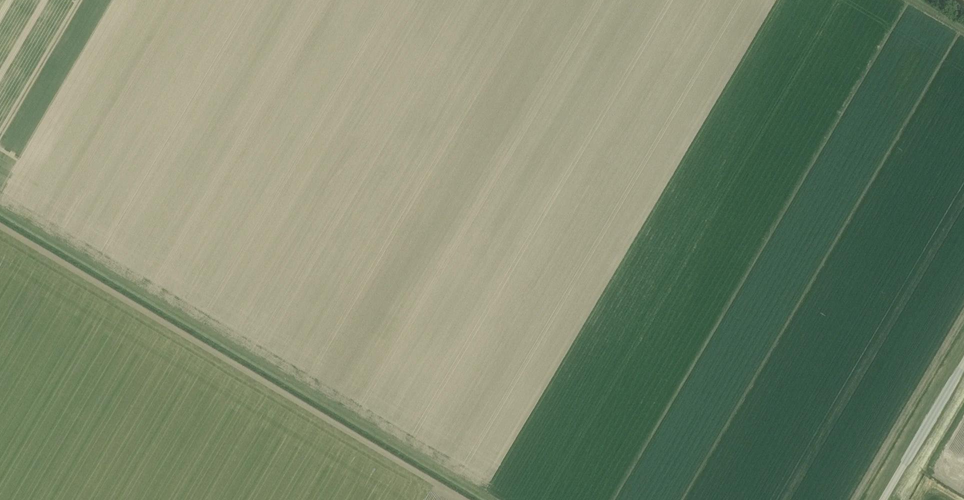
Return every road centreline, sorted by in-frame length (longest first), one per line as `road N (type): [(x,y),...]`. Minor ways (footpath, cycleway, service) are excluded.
road 1 (unclassified): [(884,499),(963,364)]

